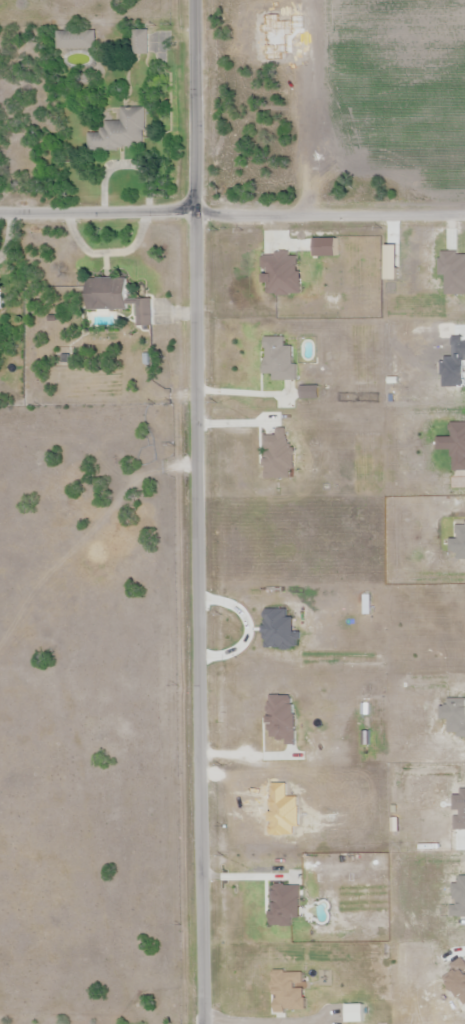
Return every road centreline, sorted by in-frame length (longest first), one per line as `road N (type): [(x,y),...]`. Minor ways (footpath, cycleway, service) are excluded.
road 1 (residential): [(204,1023),(197,0)]
road 2 (residential): [(198,210),(464,213)]
road 3 (residential): [(0,215),(198,210)]

